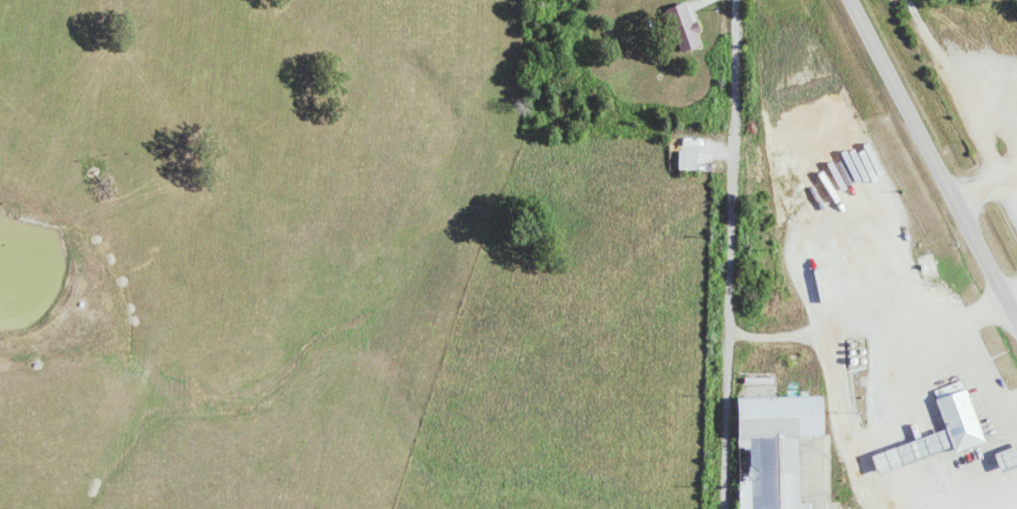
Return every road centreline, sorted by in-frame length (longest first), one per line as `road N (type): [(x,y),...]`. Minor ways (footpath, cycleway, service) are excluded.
road 1 (residential): [(723,508),(737,0)]
road 2 (tertiary): [(1016,317),(851,0)]

